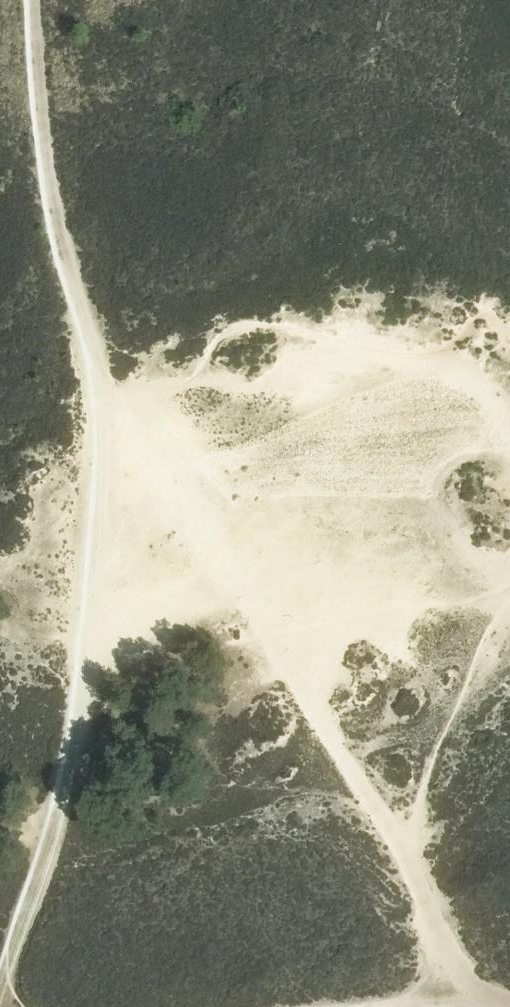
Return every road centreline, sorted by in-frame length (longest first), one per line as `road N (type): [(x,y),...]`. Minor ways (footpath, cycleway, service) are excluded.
road 1 (track): [(102,375),(104,393),(125,413),(407,856),(446,933),(463,1002)]
road 2 (track): [(41,0),(61,213),(102,375)]
road 3 (track): [(104,393),(81,701)]
road 4 (track): [(81,701),(52,853),(9,973)]

